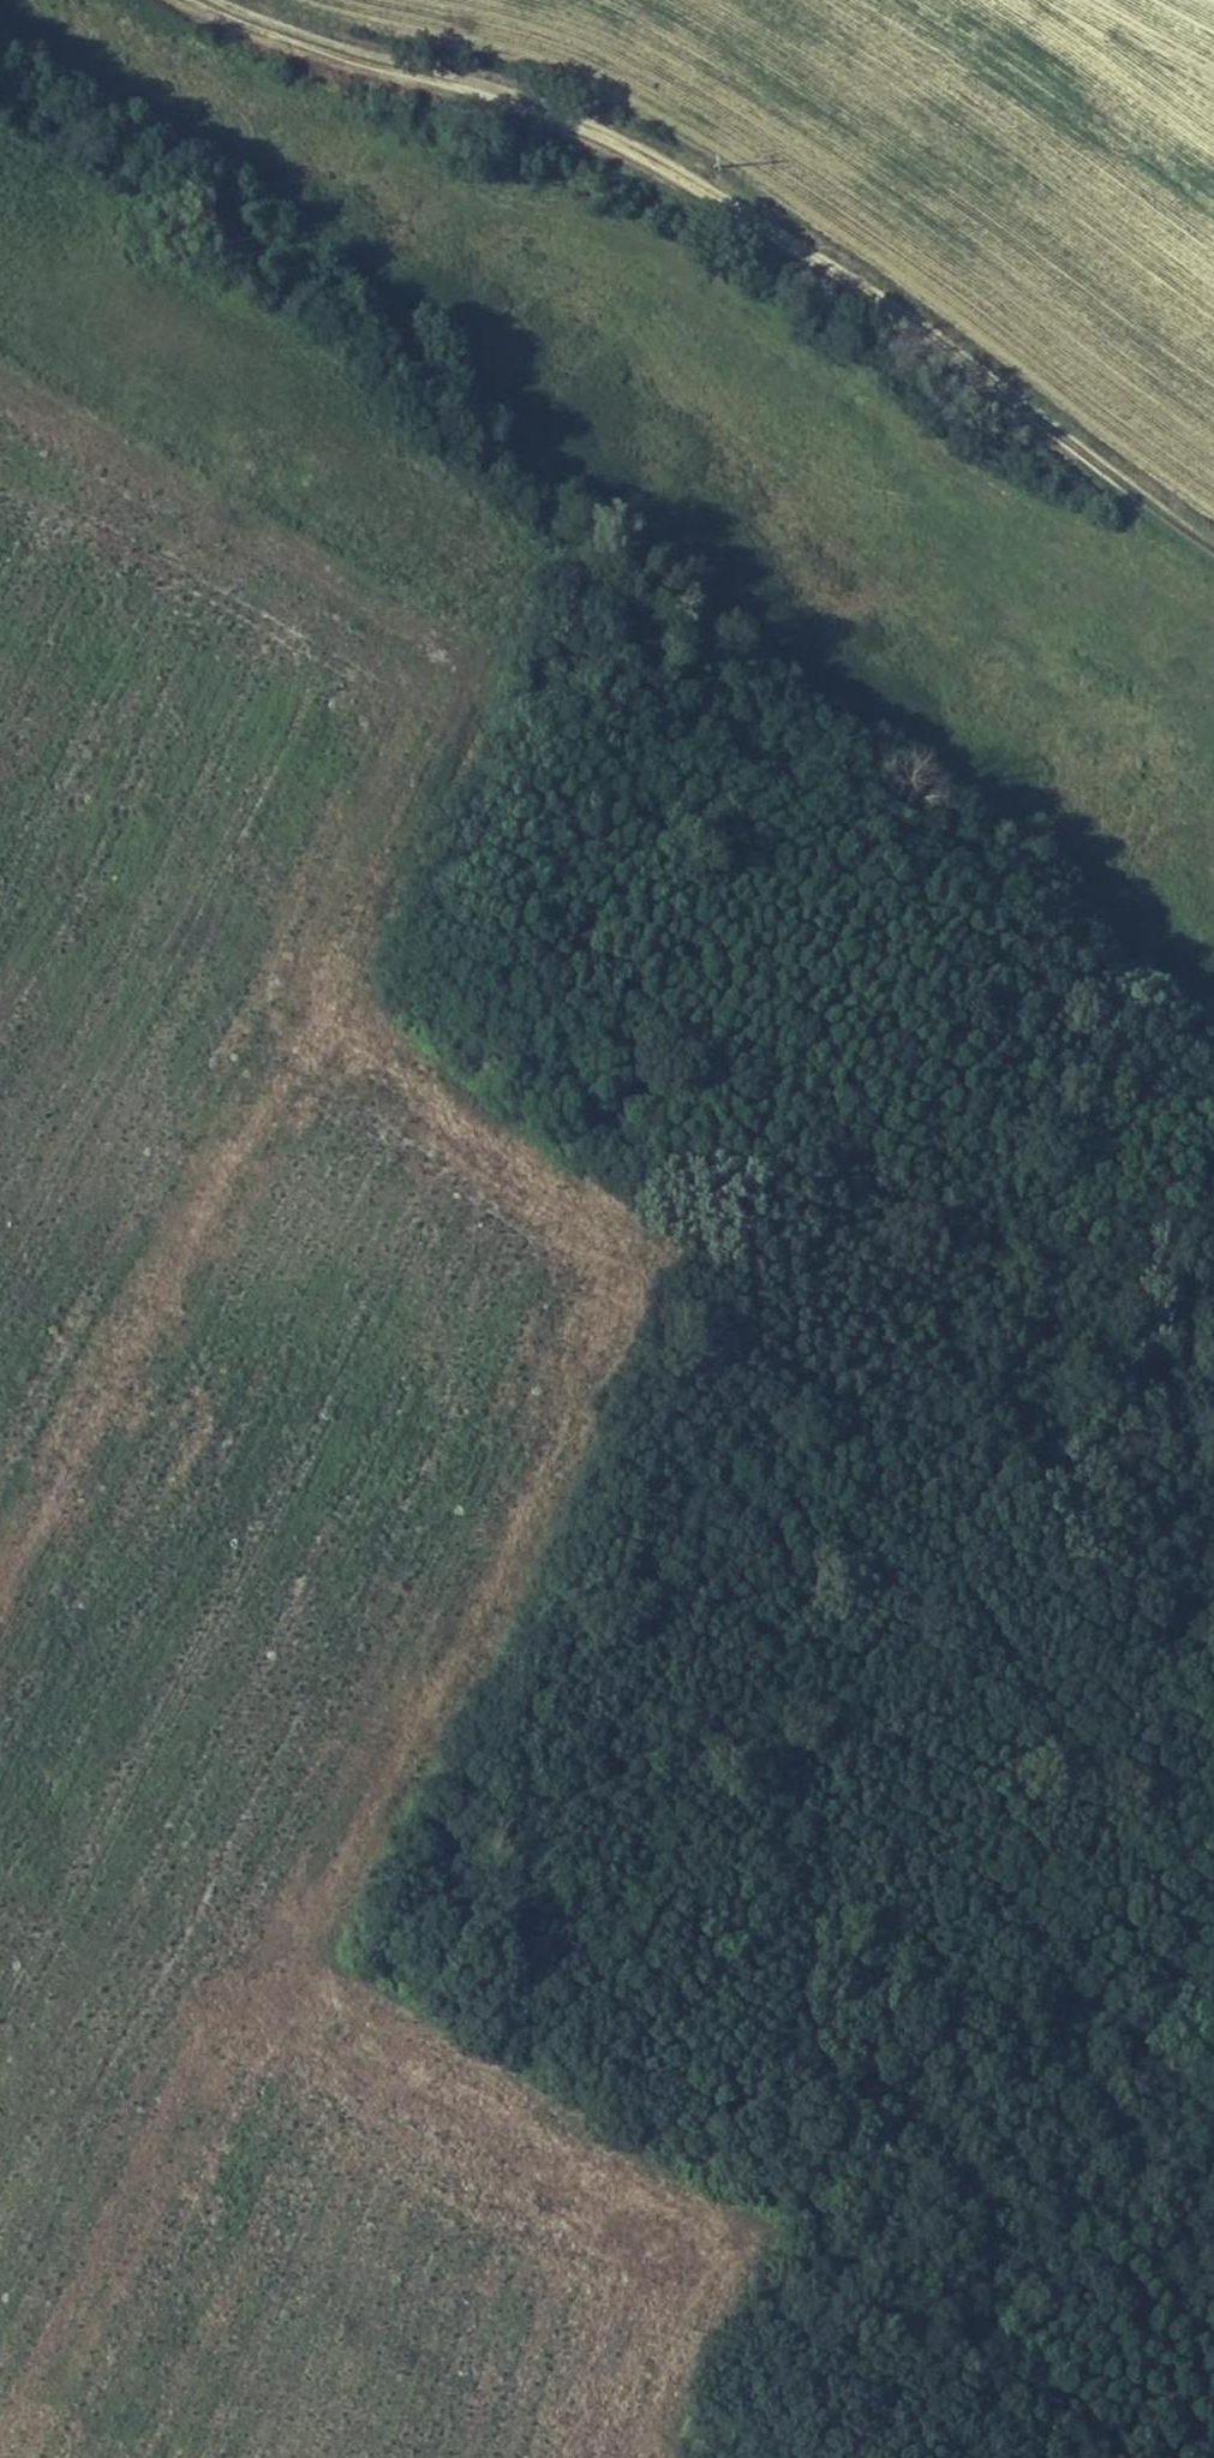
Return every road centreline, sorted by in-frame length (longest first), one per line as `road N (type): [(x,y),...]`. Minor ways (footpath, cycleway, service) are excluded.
road 1 (track): [(1213,544),(680,172),(540,103),(365,61),(197,0)]

